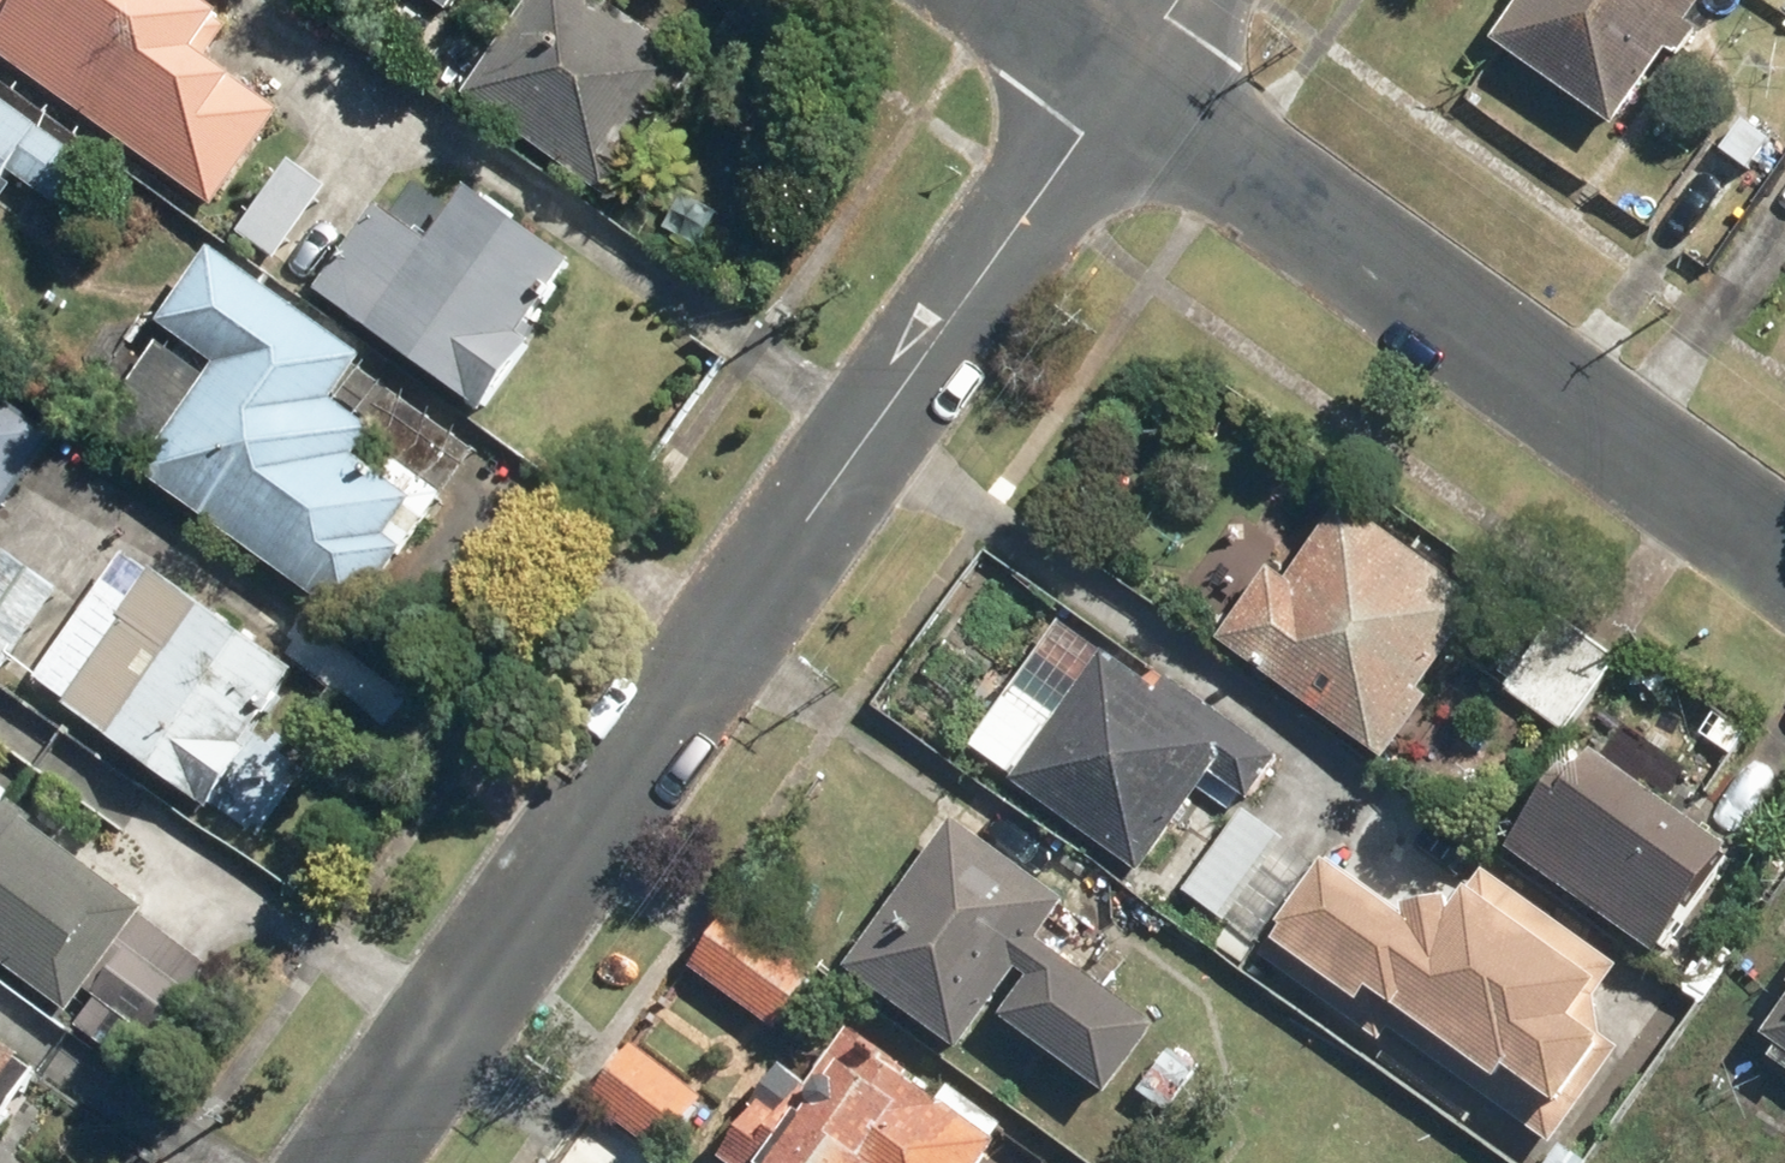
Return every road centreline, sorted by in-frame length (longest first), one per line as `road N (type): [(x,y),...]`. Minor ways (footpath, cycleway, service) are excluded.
road 1 (residential): [(1129,77),(355,1162)]
road 2 (residential): [(1129,77),(1784,556)]
road 3 (residential): [(1018,0),(1129,77)]

